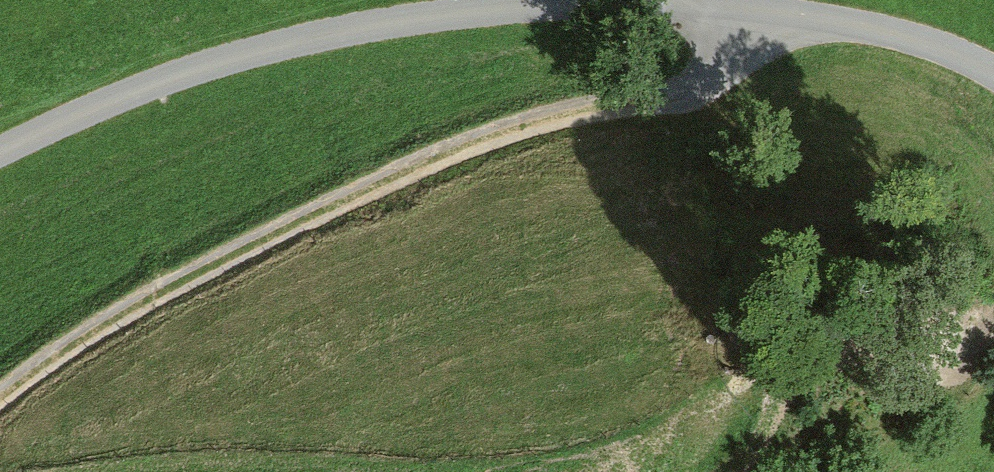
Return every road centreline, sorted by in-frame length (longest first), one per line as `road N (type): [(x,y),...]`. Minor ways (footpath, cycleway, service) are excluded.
road 1 (unclassified): [(993,75),(885,32),(740,9),(590,3),(275,47),(129,96),(0,153)]
road 2 (track): [(0,426),(158,306),(549,126),(686,104),(722,78),(740,9)]

